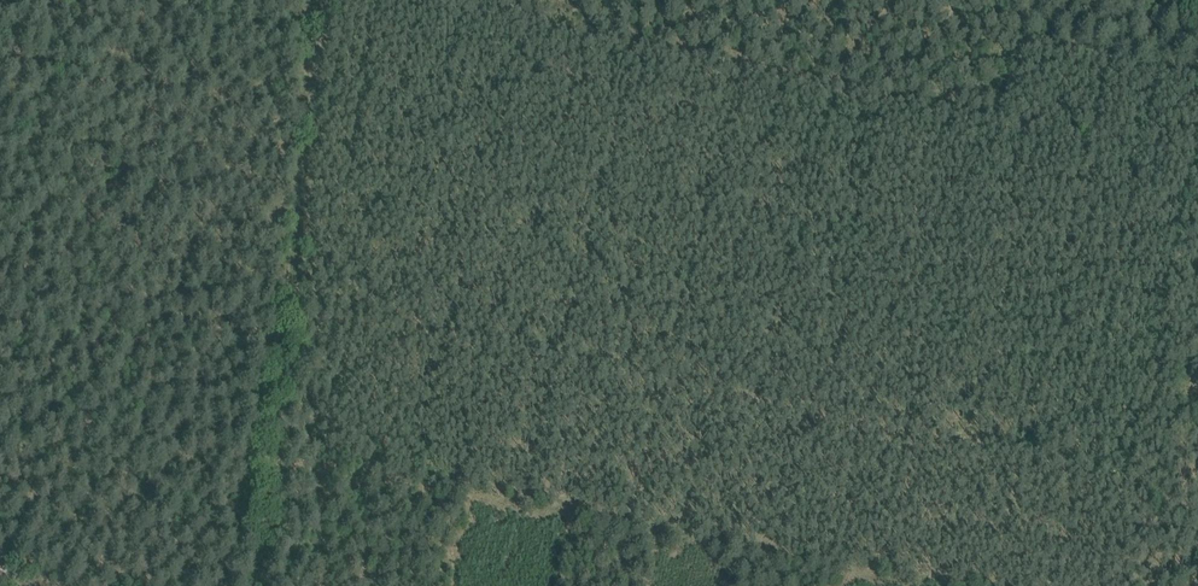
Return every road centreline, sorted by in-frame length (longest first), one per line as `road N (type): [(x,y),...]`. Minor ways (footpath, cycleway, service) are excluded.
road 1 (track): [(441,0),(1197,158)]
road 2 (track): [(260,585),(327,0)]

